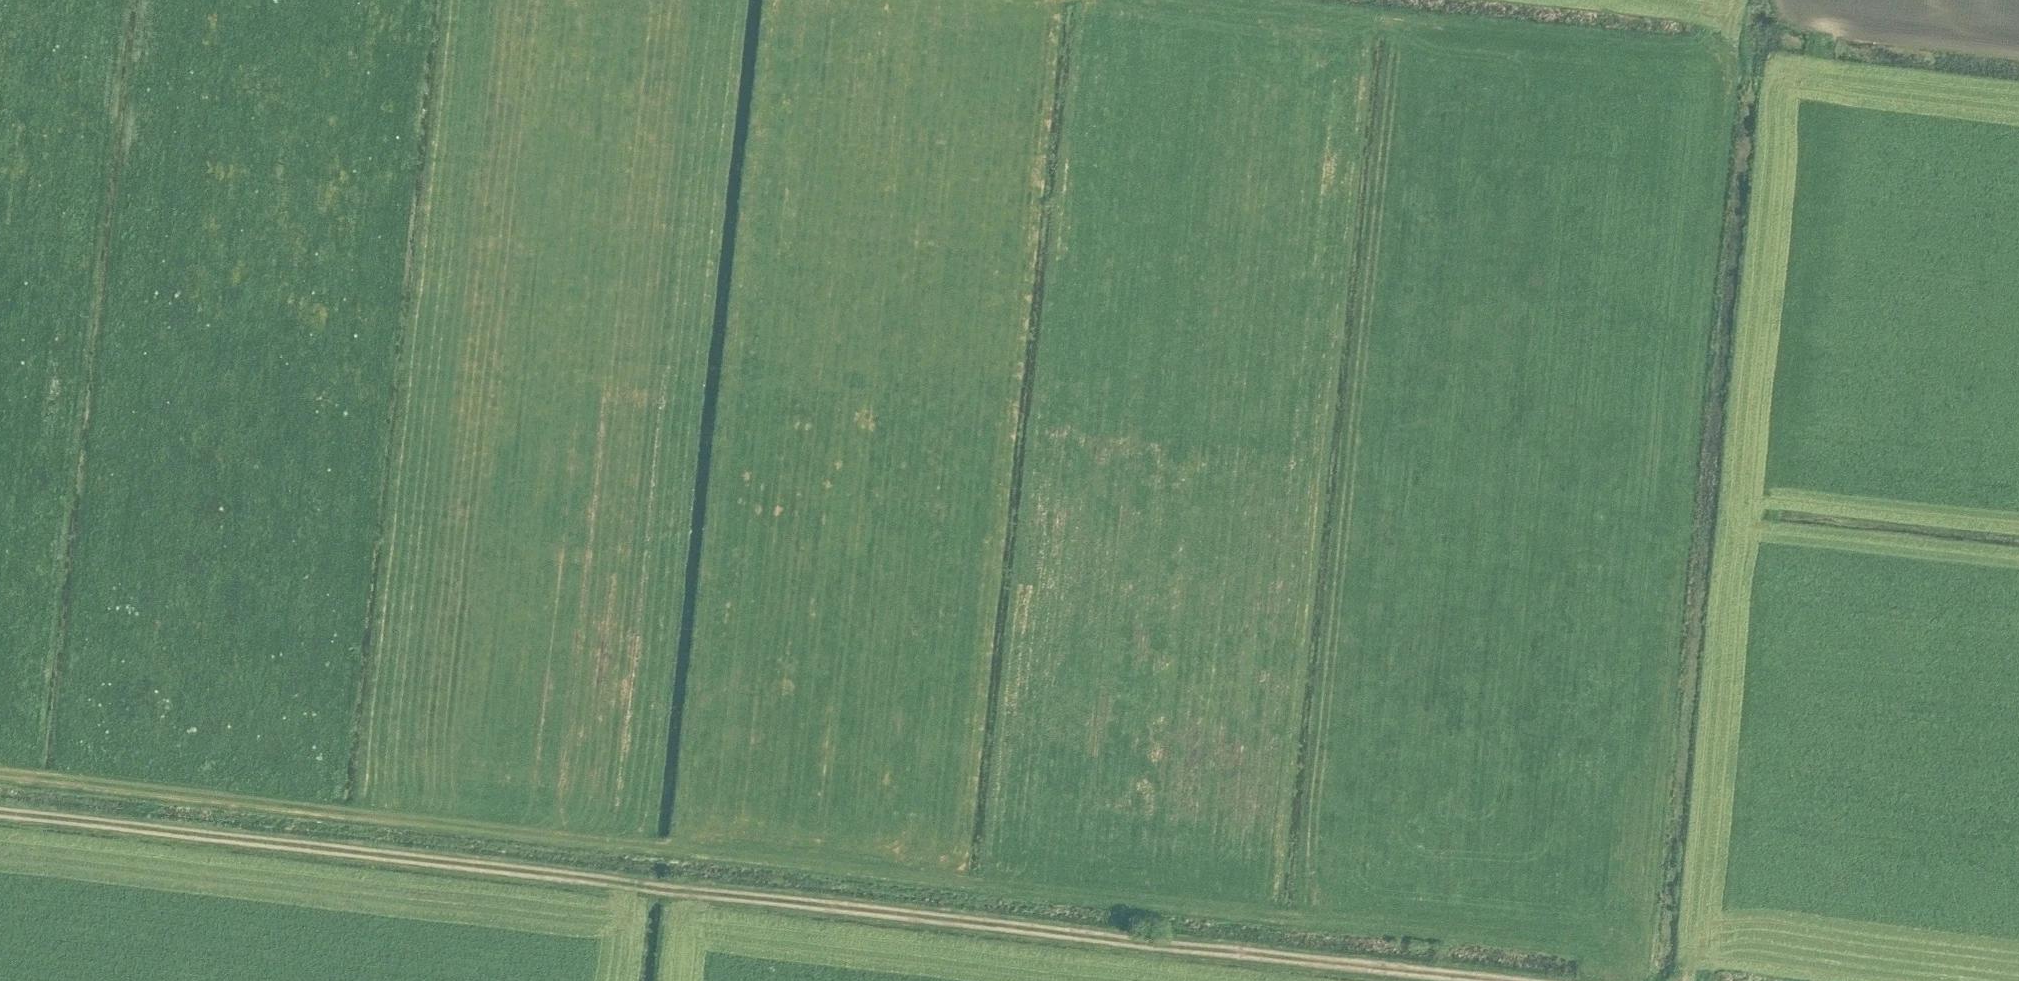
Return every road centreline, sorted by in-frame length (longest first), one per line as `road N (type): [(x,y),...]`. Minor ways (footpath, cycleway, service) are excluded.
road 1 (track): [(0,812),(1551,980)]

